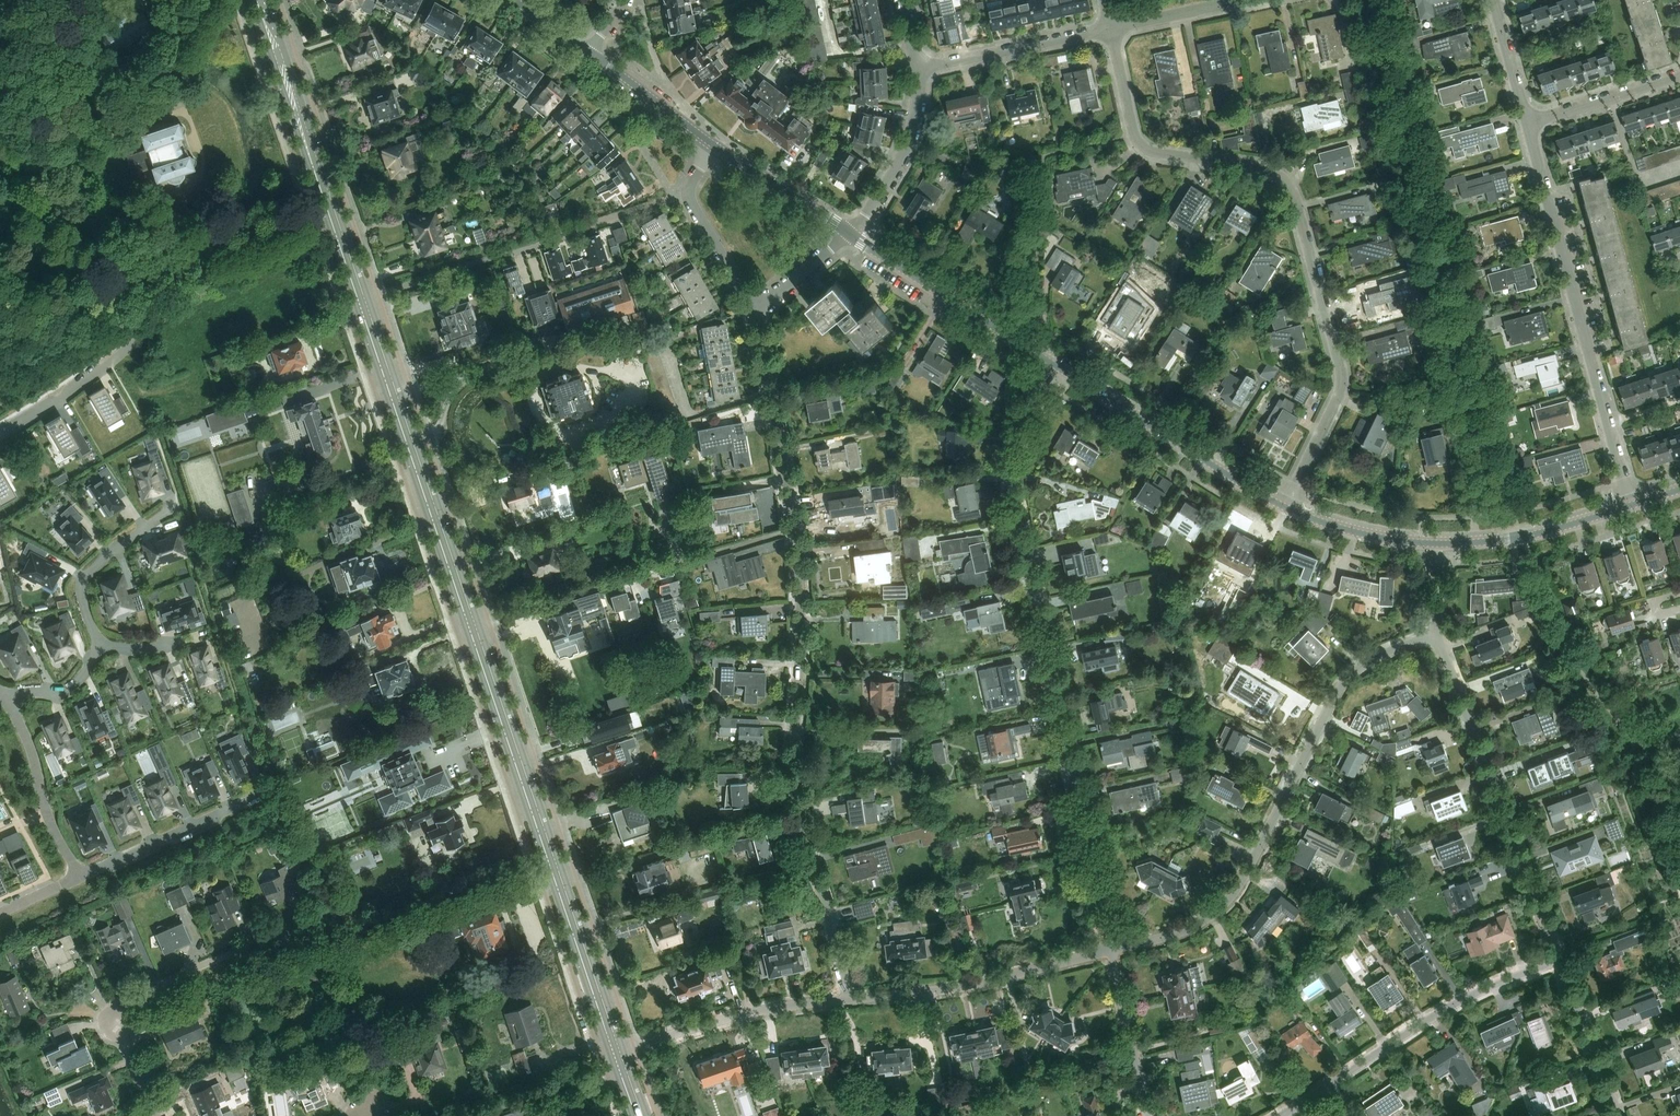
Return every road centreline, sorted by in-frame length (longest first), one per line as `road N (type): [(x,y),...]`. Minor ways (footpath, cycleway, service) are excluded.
road 1 (residential): [(850,1001),(796,735),(793,498),(768,367),(746,302)]
road 2 (residential): [(1286,508),(1342,383),(1298,201),(1268,167),(1144,149),(1132,126),(1112,30)]
road 3 (residential): [(1110,952),(1016,464),(1025,420),(1061,366)]
road 4 (residential): [(1110,952),(1210,921),(1238,892),(1347,681),(1388,652),(1439,637)]
road 5 (secondary): [(622,1066),(472,627)]
road 6 (residential): [(1633,505),(1528,126)]
road 7 (tertiary): [(1286,508),(1380,538),(1439,544),(1536,534),(1633,505)]
road 8 (residential): [(1560,961),(1439,637)]
road 9 (secondary): [(472,627),(361,302)]
road 10 (residential): [(361,302),(687,195)]
road 11 (secondary): [(361,302),(256,0)]
road 12 (residential): [(472,627),(767,540)]
road 13 (tertiary): [(1061,366),(1286,508)]
road 14 (residential): [(850,1001),(948,990),(1110,952)]
road 15 (residential): [(1329,1086),(1449,1007),(1560,961)]
road 16 (tertiary): [(849,233),(1061,366)]
road 17 (track): [(324,936),(535,864)]
road 18 (residential): [(268,792),(81,875)]
road 19 (residential): [(920,69),(1112,30)]
road 20 (residential): [(81,875),(57,837),(7,702)]
road 21 (residential): [(98,643),(83,603),(87,573),(179,503)]
road 22 (residential): [(668,1038),(850,1001)]
road 23 (residential): [(849,233),(888,189),(911,146),(920,69)]
road 24 (residential): [(1619,1115),(1560,961)]
road 25 (tertiary): [(714,145),(849,233)]
road 26 (residential): [(1528,126),(1679,77)]
road 27 (unclassified): [(477,1115),(622,1066)]
road 28 (tertiary): [(591,55),(714,145)]
road 29 (residential): [(1112,30),(1247,0)]
road 30 (residential): [(1528,126),(1495,0)]
road 31 (residential): [(0,434),(107,362)]
road 32 (residential): [(746,302),(782,292),(849,233)]
road 33 (residential): [(687,195),(746,302)]
road 34 (residential): [(7,702),(69,689),(98,643)]

